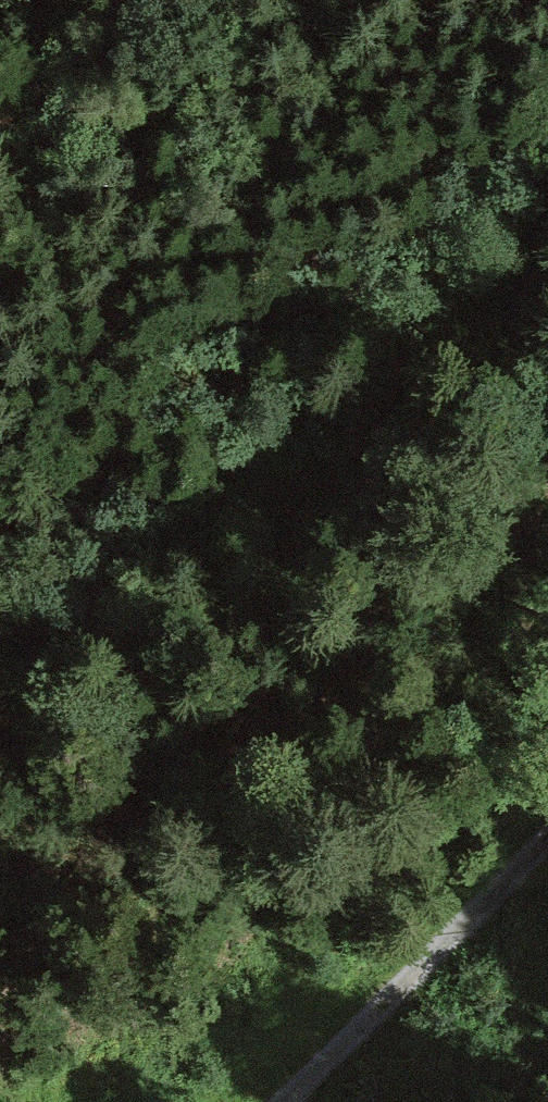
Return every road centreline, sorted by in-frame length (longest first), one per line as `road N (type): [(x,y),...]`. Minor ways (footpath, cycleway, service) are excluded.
road 1 (track): [(547,210),(404,388),(0,689)]
road 2 (track): [(0,260),(328,0)]
road 3 (track): [(547,829),(288,1101)]

